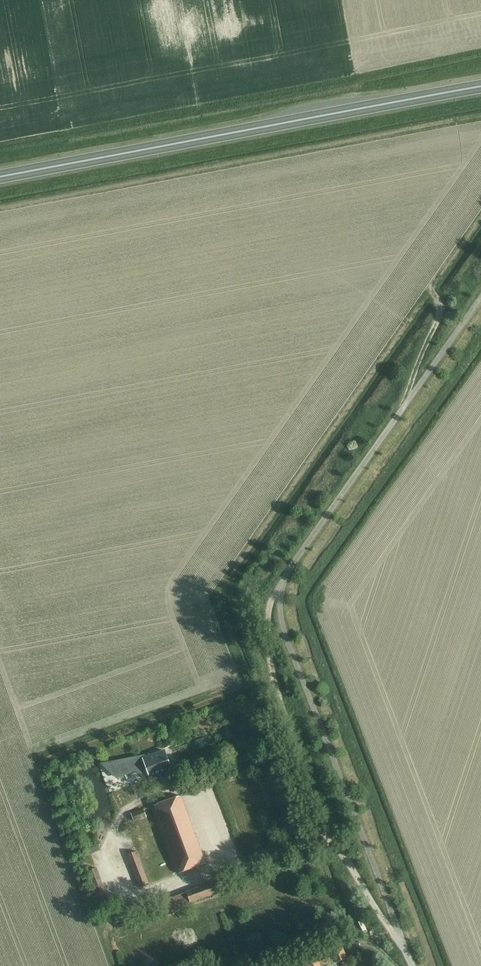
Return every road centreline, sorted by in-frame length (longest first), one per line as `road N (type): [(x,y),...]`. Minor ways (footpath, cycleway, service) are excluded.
road 1 (unclassified): [(405,950),(282,620),(279,591),(480,297)]
road 2 (trunk): [(0,177),(480,86)]
road 3 (track): [(331,839),(274,684),(269,625),(279,591)]
road 4 (unclassified): [(405,950),(331,839)]

